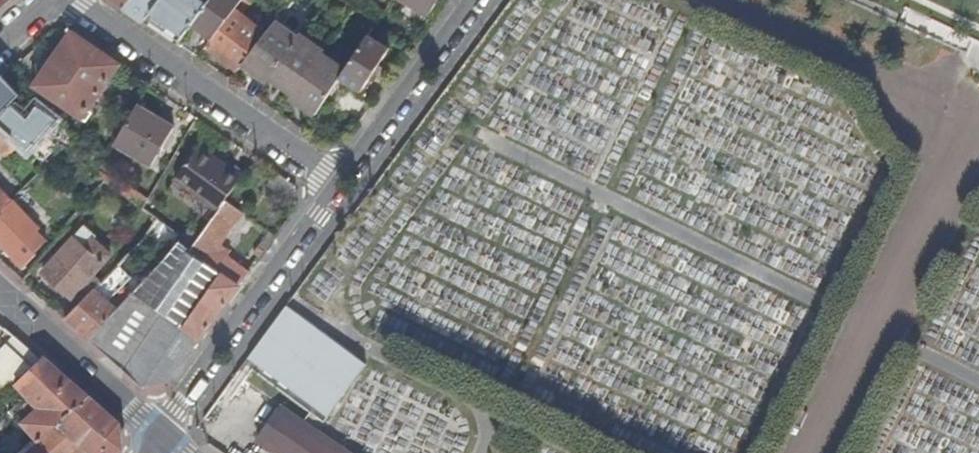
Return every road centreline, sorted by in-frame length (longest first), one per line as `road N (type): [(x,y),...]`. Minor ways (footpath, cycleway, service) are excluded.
road 1 (residential): [(338,180),(157,436)]
road 2 (residential): [(82,0),(338,180)]
road 3 (residential): [(471,0),(338,180)]
road 4 (residential): [(0,294),(157,436)]

